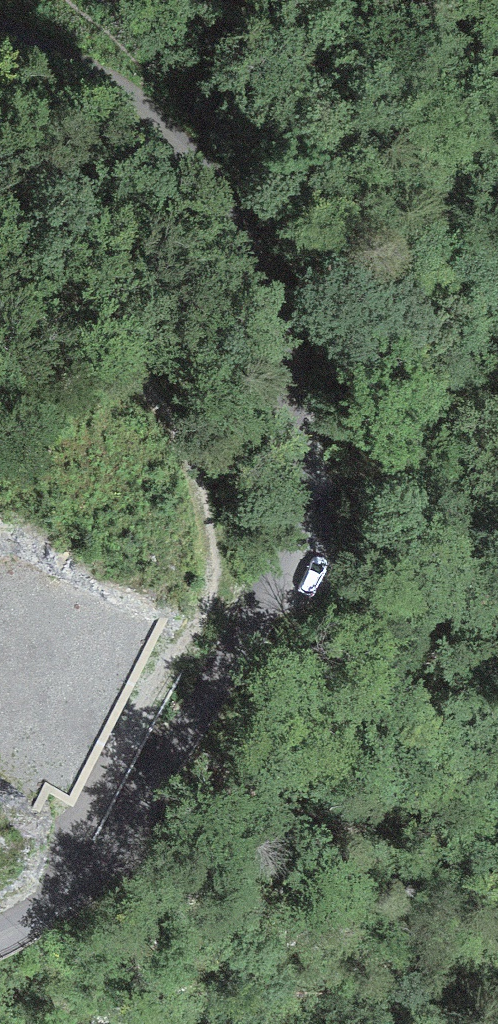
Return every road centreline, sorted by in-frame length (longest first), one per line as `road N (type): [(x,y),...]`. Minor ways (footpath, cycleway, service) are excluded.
road 1 (unclassified): [(0,937),(77,887),(205,720),(265,633),(304,509),(292,360),(278,293),(225,181),(173,128),(108,85),(0,30)]
road 2 (track): [(77,887),(81,830),(217,590),(213,529),(201,470),(157,400),(108,345),(64,319),(0,313)]

